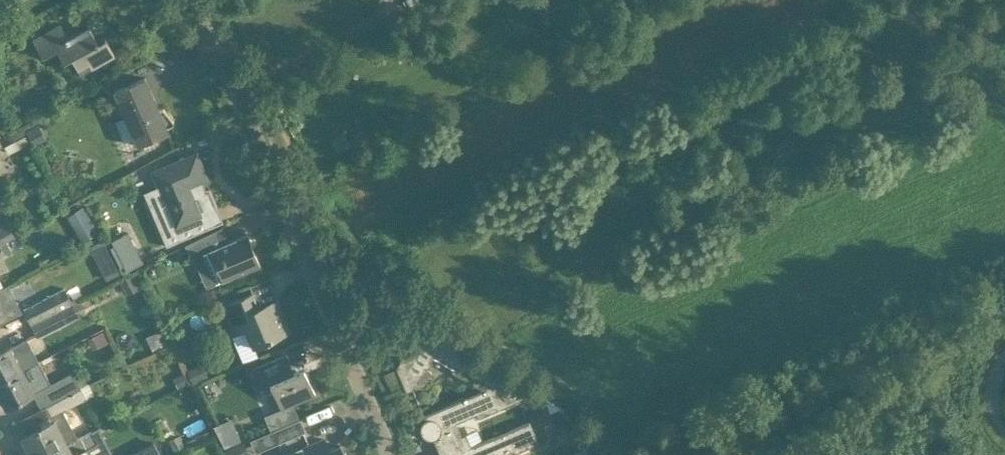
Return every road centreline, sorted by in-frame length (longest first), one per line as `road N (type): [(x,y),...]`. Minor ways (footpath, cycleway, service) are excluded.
road 1 (unclassified): [(388,454),(188,0)]

